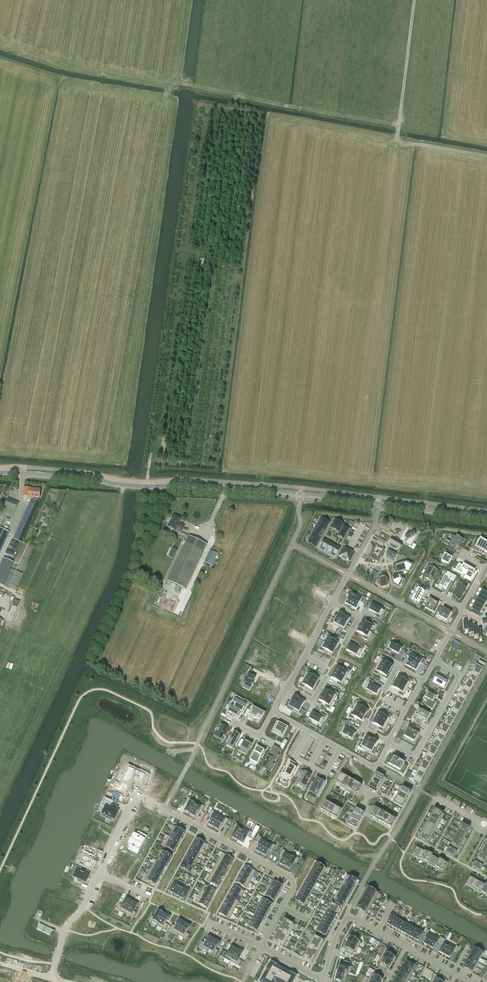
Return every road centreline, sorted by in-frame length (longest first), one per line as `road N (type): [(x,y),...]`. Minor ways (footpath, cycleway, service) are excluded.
road 1 (residential): [(261,946),(291,878),(143,797),(133,801),(99,873)]
road 2 (unclassified): [(173,486),(0,472)]

